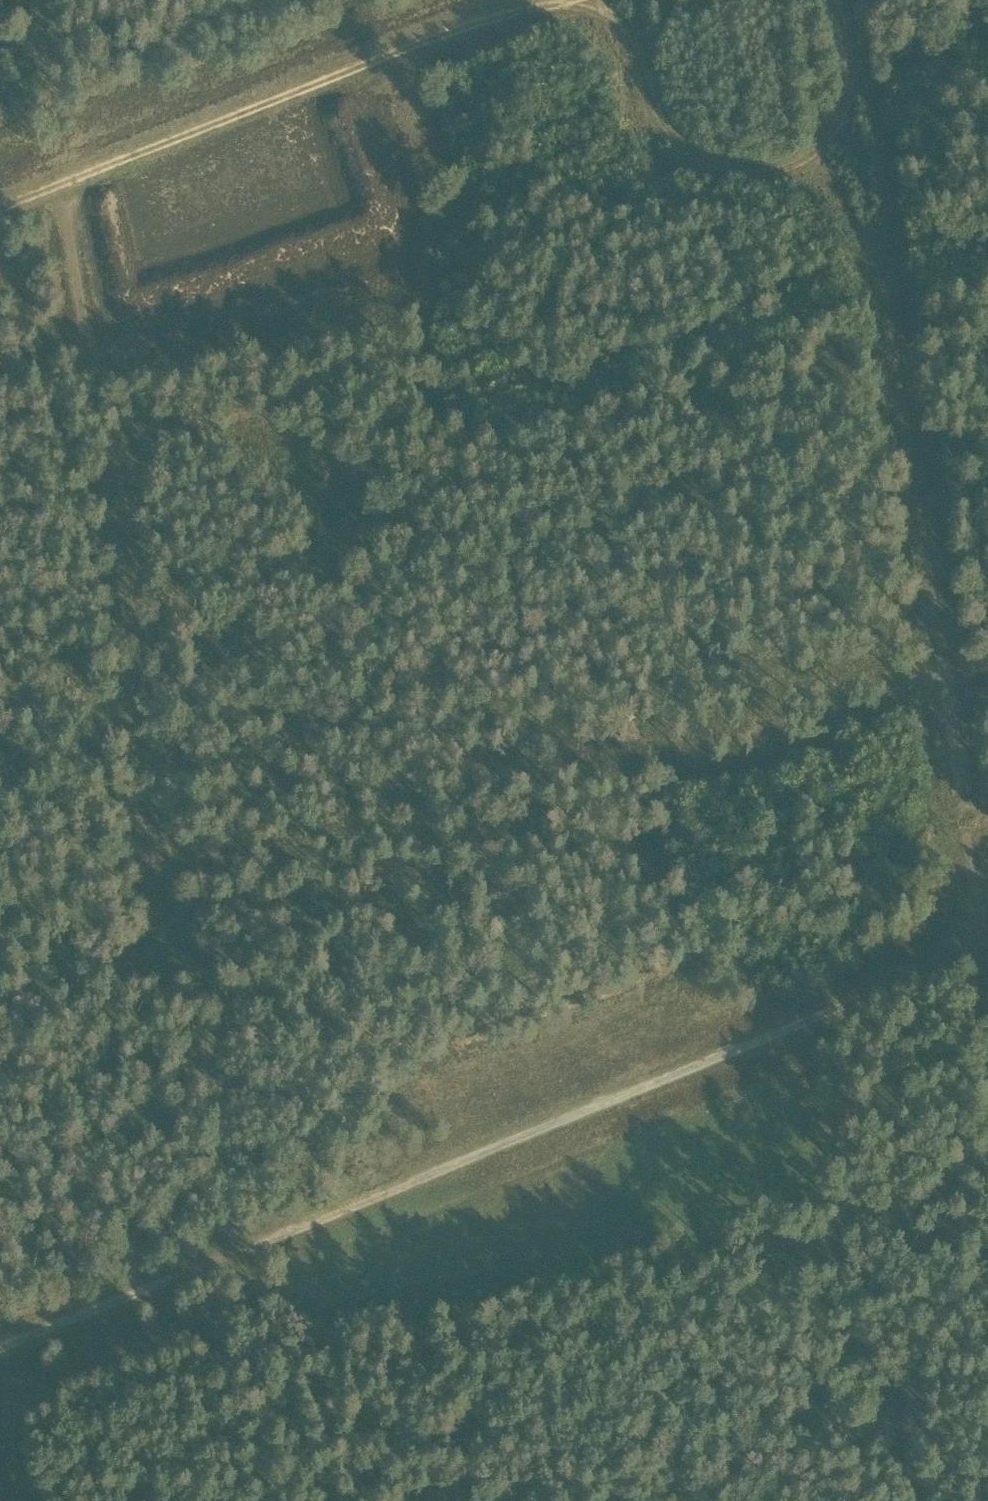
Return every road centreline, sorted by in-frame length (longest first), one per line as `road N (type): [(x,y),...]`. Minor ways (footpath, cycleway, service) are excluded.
road 1 (track): [(0,1344),(980,952)]
road 2 (track): [(0,209),(426,39),(566,0)]
road 3 (track): [(567,0),(596,4),(612,20),(702,160),(754,171),(799,162),(833,140),(848,82),(837,0)]

